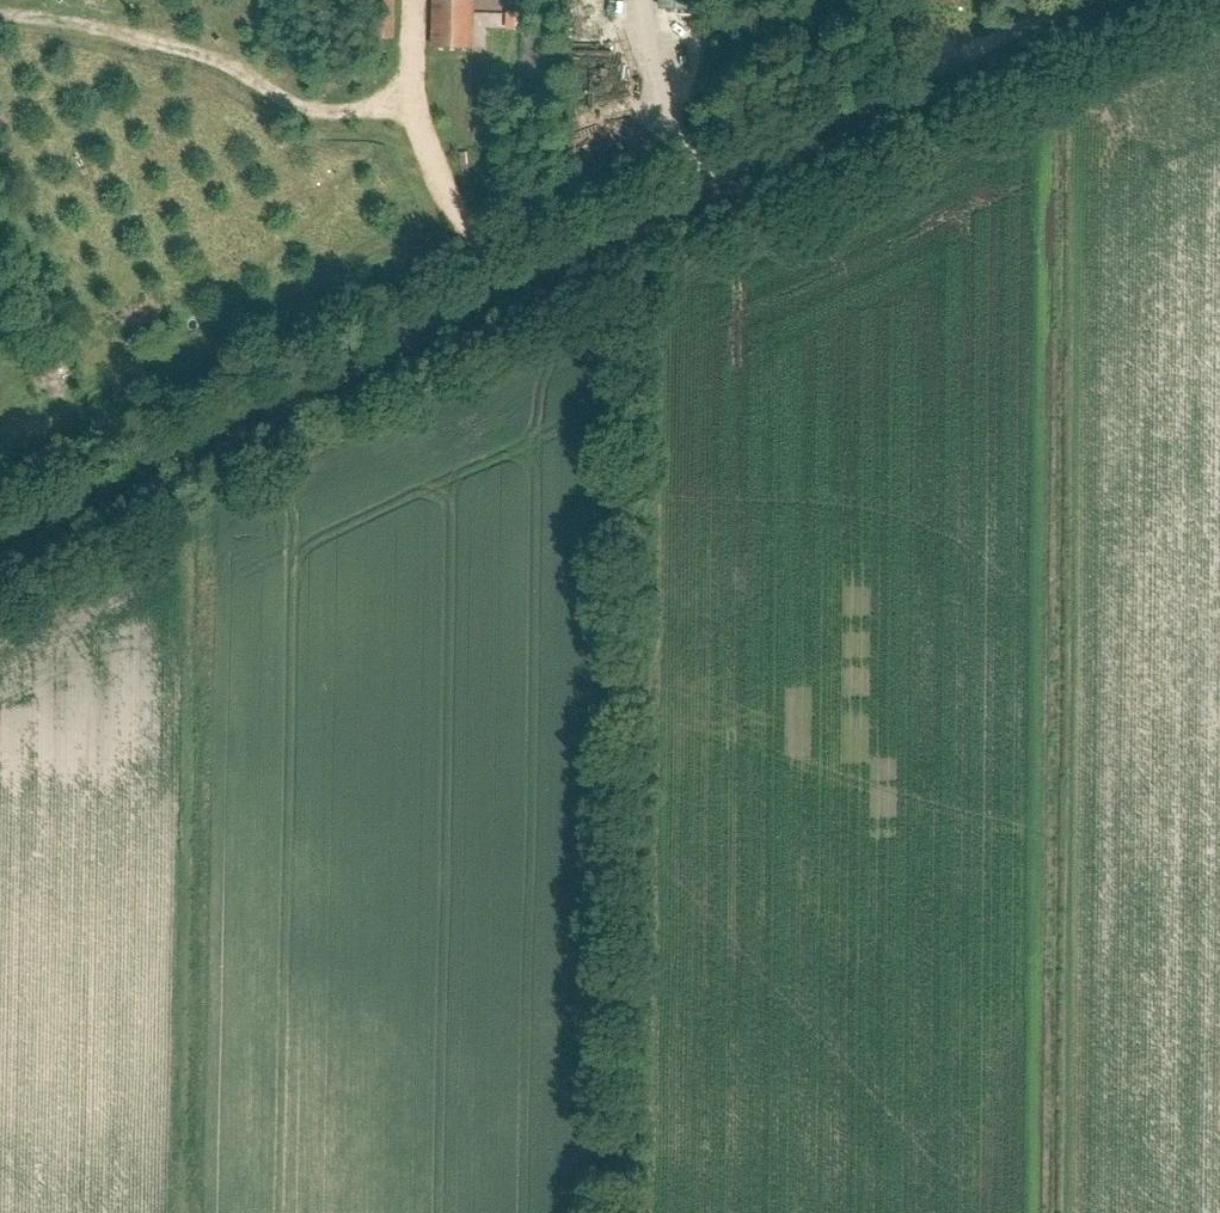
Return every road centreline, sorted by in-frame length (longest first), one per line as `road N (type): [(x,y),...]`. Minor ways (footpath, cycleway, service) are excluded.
road 1 (track): [(1031,0),(0,512)]
road 2 (track): [(411,0),(407,107),(488,271)]

